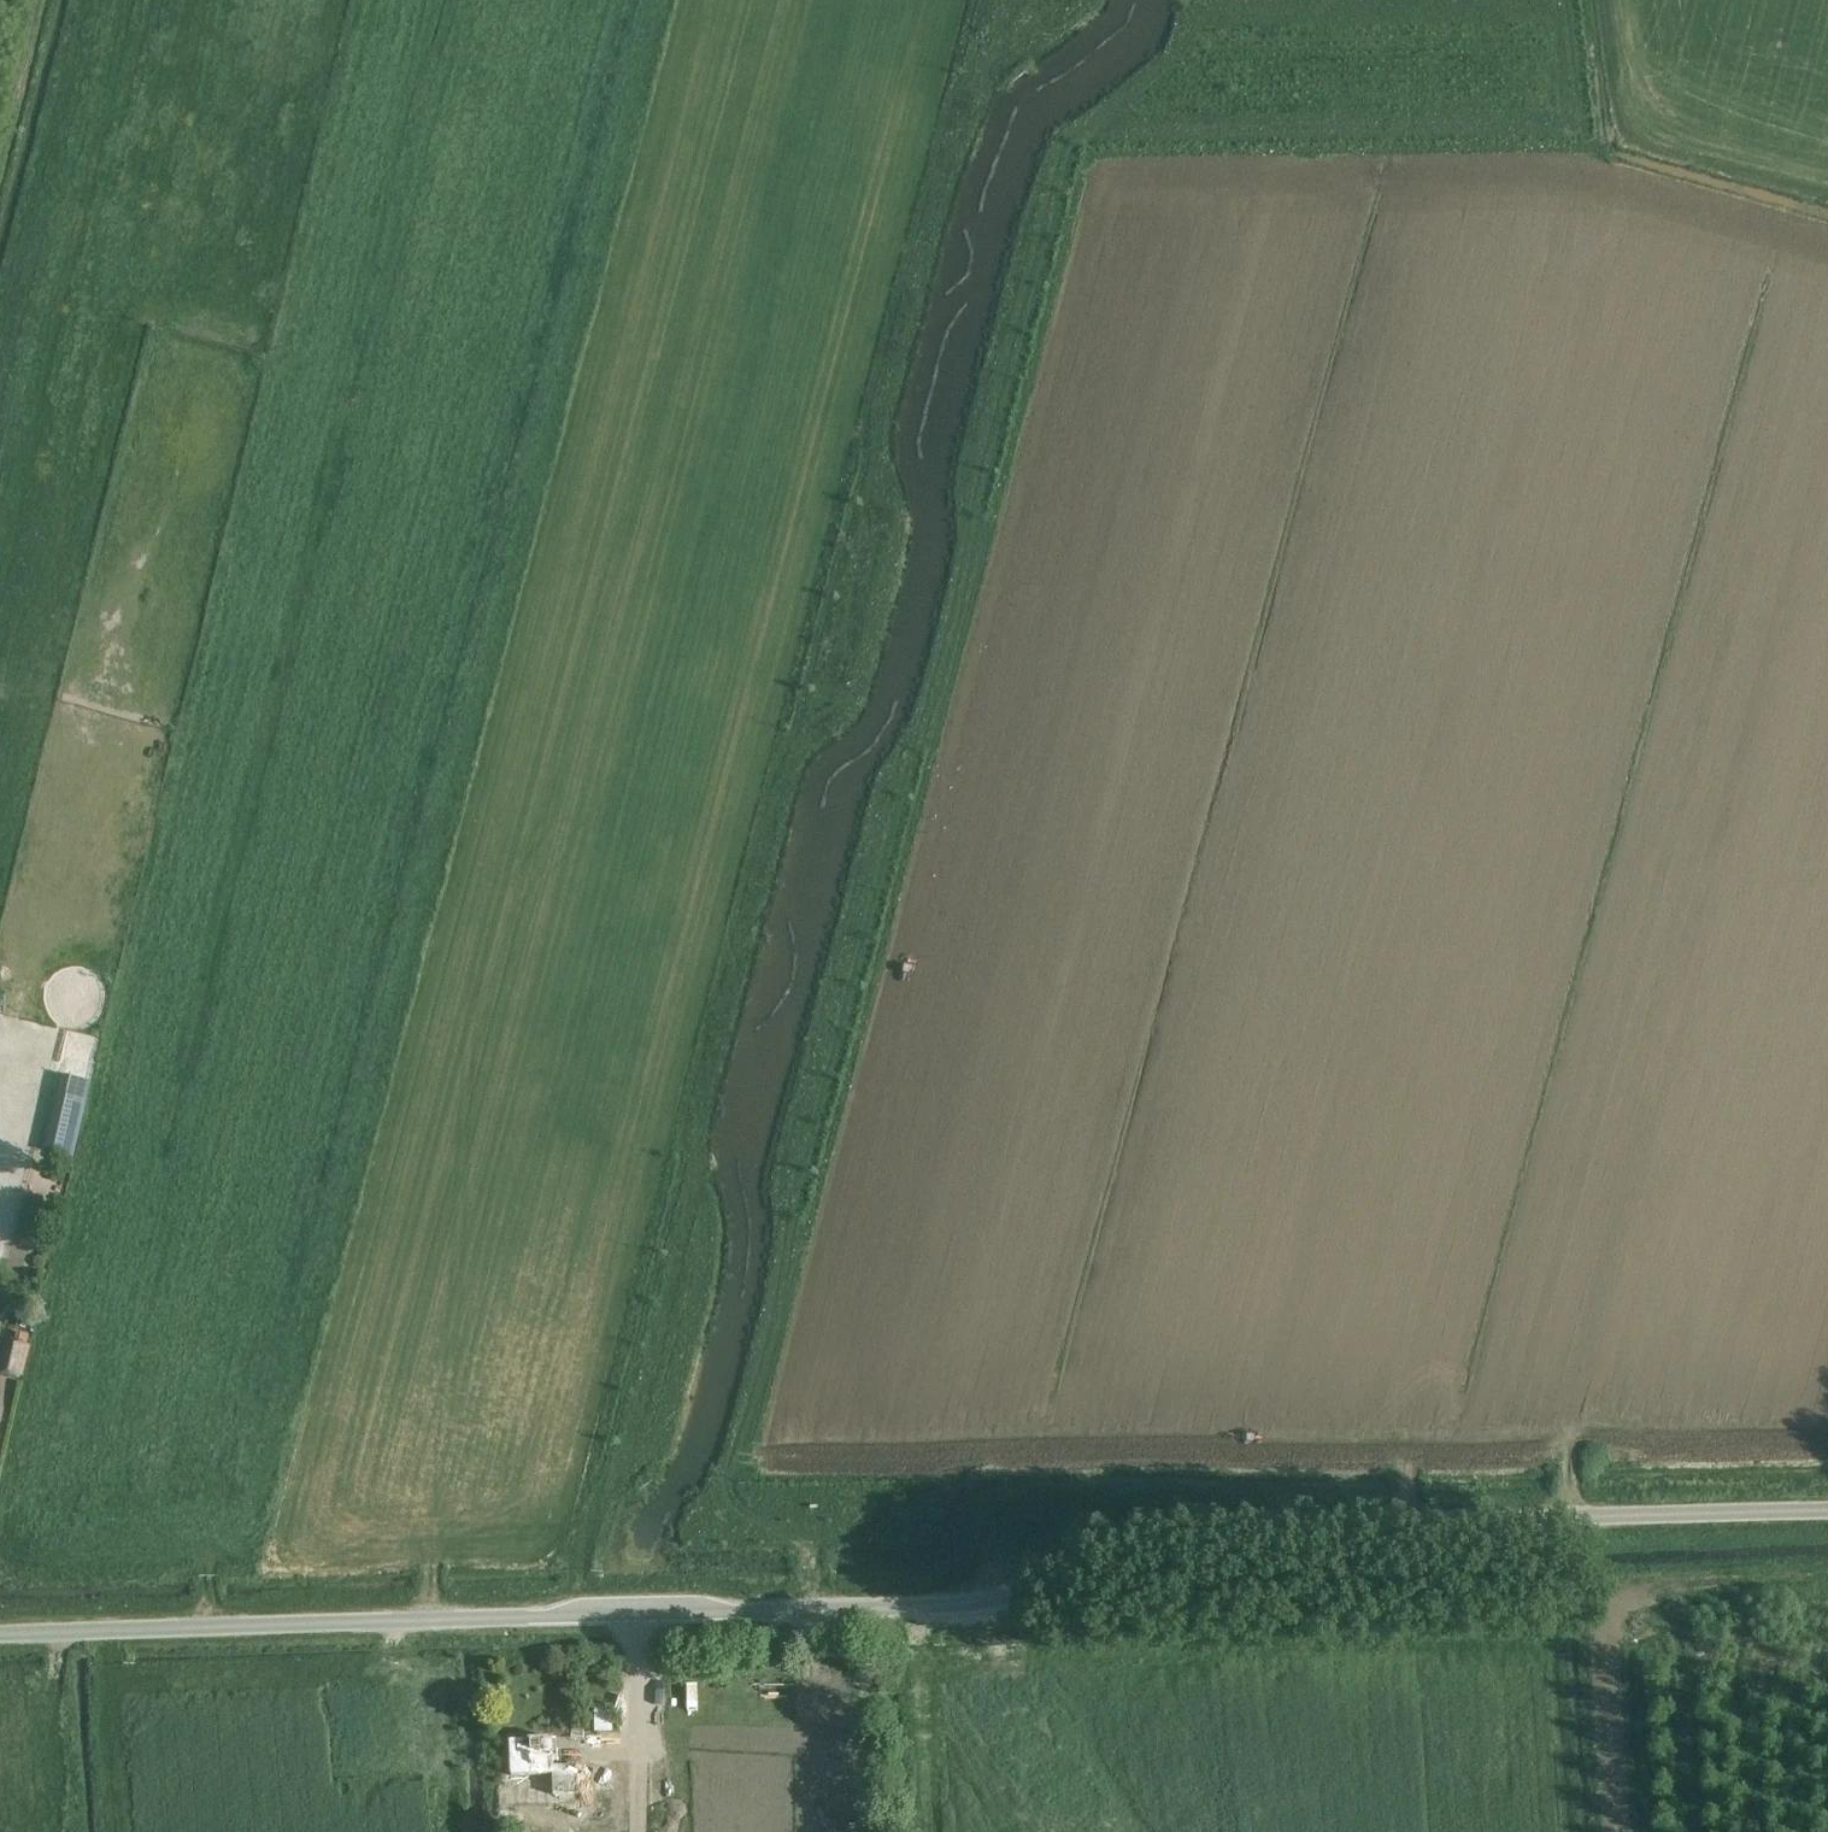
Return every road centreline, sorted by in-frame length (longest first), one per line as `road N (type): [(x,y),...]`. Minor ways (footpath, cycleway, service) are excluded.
road 1 (unclassified): [(1827,1505),(1199,1507),(1163,1512),(1106,1554),(1043,1586),(890,1607),(0,1625)]
road 2 (track): [(1623,1748),(1609,1505)]

